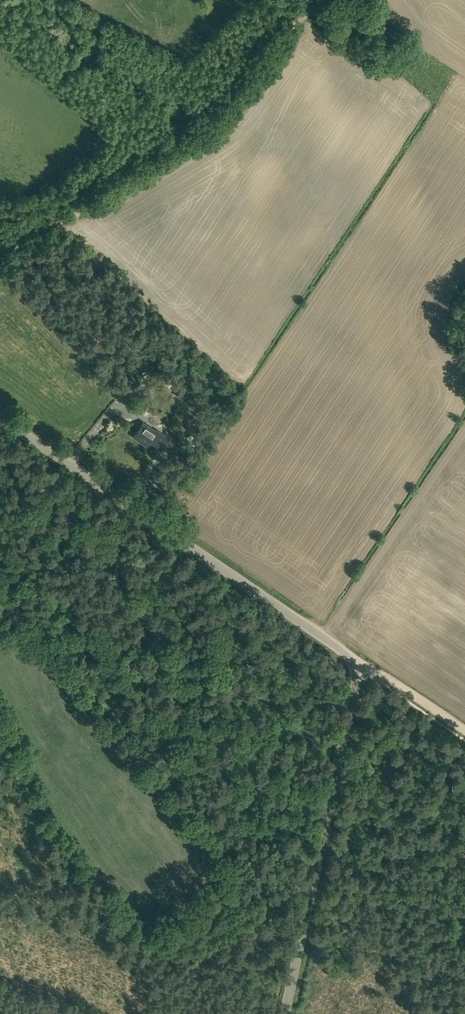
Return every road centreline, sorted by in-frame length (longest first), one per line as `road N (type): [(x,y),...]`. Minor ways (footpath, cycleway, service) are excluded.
road 1 (unclassified): [(287,1013),(359,661),(0,417)]
road 2 (track): [(320,0),(241,104),(0,256)]
road 3 (track): [(464,731),(359,661)]

